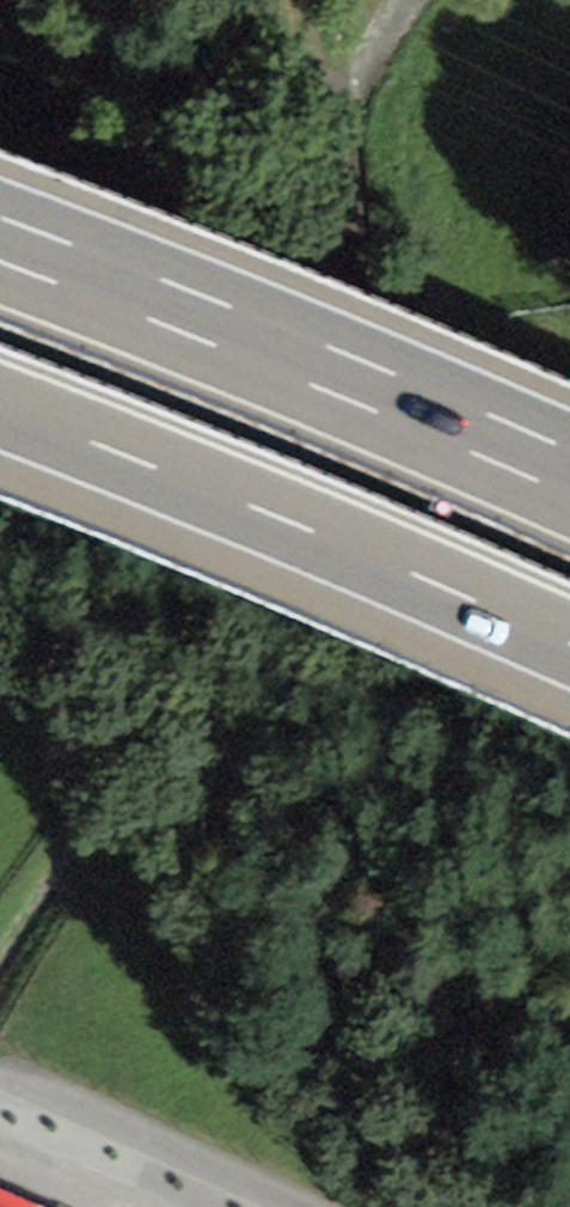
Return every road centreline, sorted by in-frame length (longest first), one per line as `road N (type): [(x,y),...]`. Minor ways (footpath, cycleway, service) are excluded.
road 1 (motorway): [(0,406),(274,512),(569,645)]
road 2 (motorway): [(569,473),(0,241)]
road 3 (unclassified): [(0,1095),(254,1206)]

